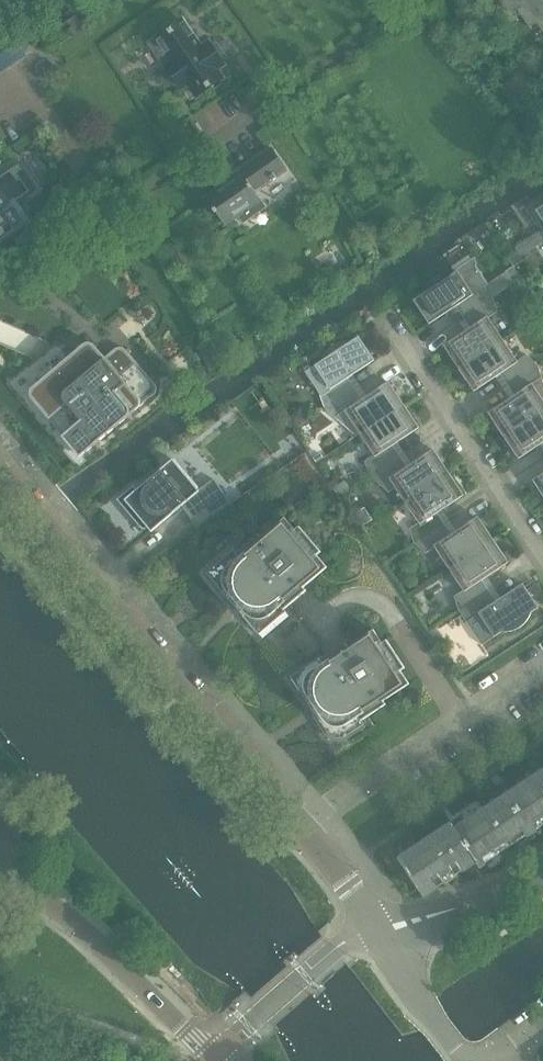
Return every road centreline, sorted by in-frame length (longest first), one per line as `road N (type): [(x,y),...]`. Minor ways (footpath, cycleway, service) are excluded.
road 1 (residential): [(0,475),(298,823)]
road 2 (residential): [(298,823),(542,664)]
road 3 (residential): [(223,1060),(62,910),(0,879)]
road 4 (residential): [(542,556),(386,318)]
road 5 (residential): [(542,874),(383,932)]
road 6 (residential): [(383,932),(423,1001),(476,1060)]
road 7 (residential): [(298,823),(383,932)]

